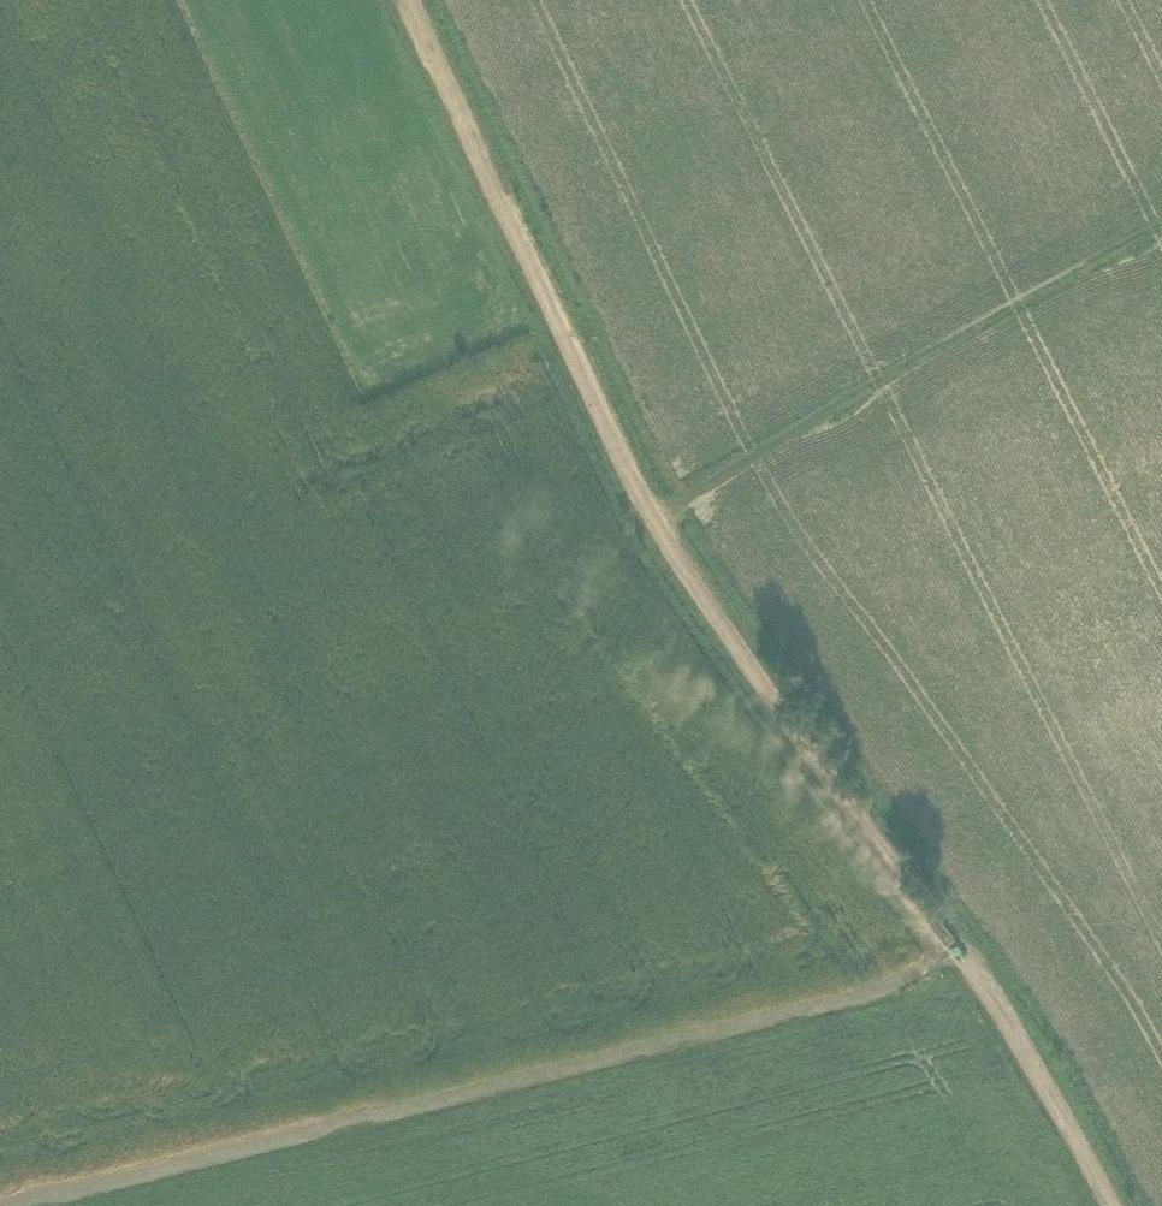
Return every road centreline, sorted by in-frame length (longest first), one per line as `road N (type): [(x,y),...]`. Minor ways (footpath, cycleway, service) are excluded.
road 1 (track): [(653,518),(866,838),(1025,1052),(1108,1205)]
road 2 (track): [(1161,233),(653,518)]
road 3 (track): [(404,0),(653,518)]

